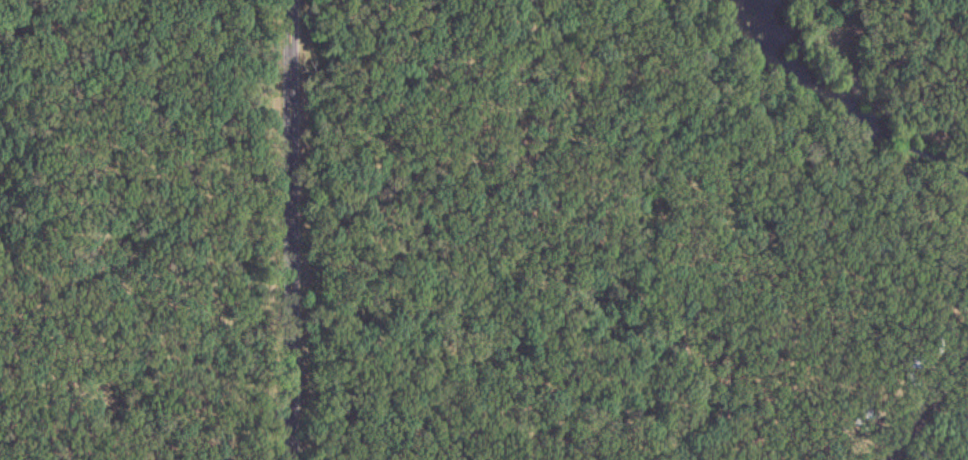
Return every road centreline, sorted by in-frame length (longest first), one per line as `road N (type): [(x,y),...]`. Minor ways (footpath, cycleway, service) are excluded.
road 1 (residential): [(287,0),(286,459)]

